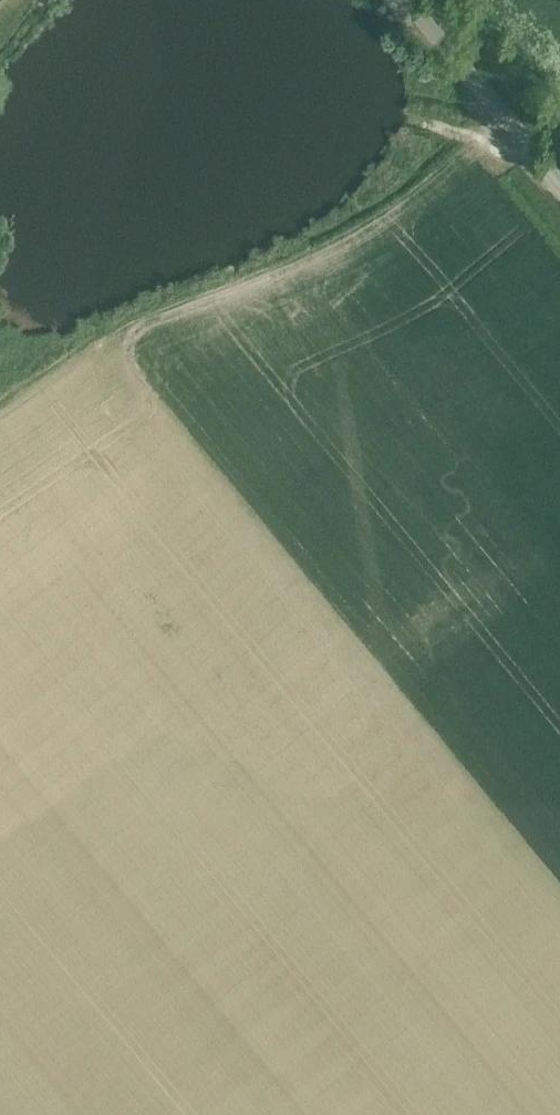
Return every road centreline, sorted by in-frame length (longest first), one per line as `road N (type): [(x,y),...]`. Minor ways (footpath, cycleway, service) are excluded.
road 1 (tertiary): [(559,186),(406,0)]

